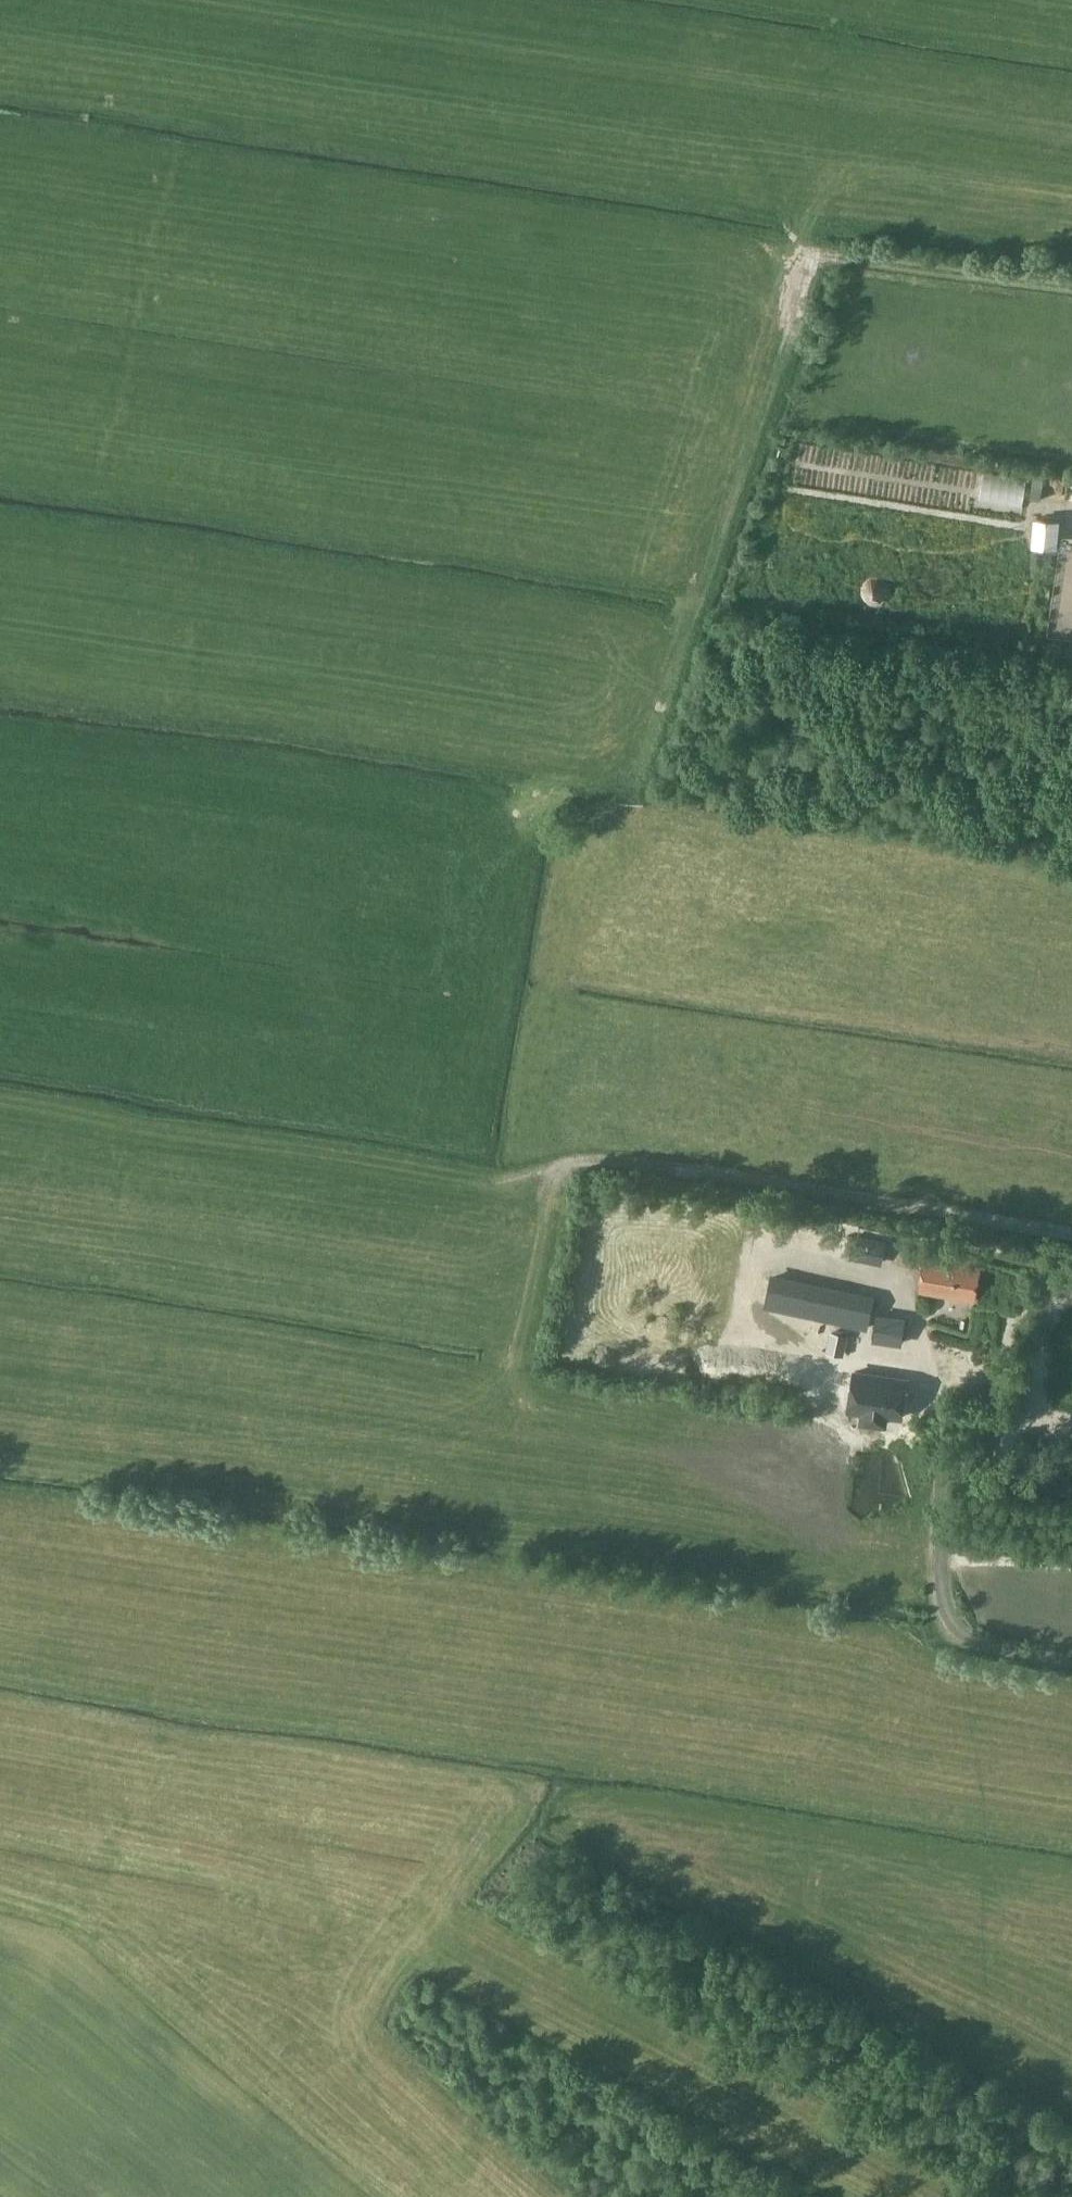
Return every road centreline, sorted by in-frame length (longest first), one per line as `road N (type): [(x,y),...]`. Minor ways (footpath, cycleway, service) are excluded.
road 1 (track): [(496,1181),(575,1159),(621,1160),(796,1181),(1040,1231)]
road 2 (track): [(1071,290),(813,256),(774,366)]

